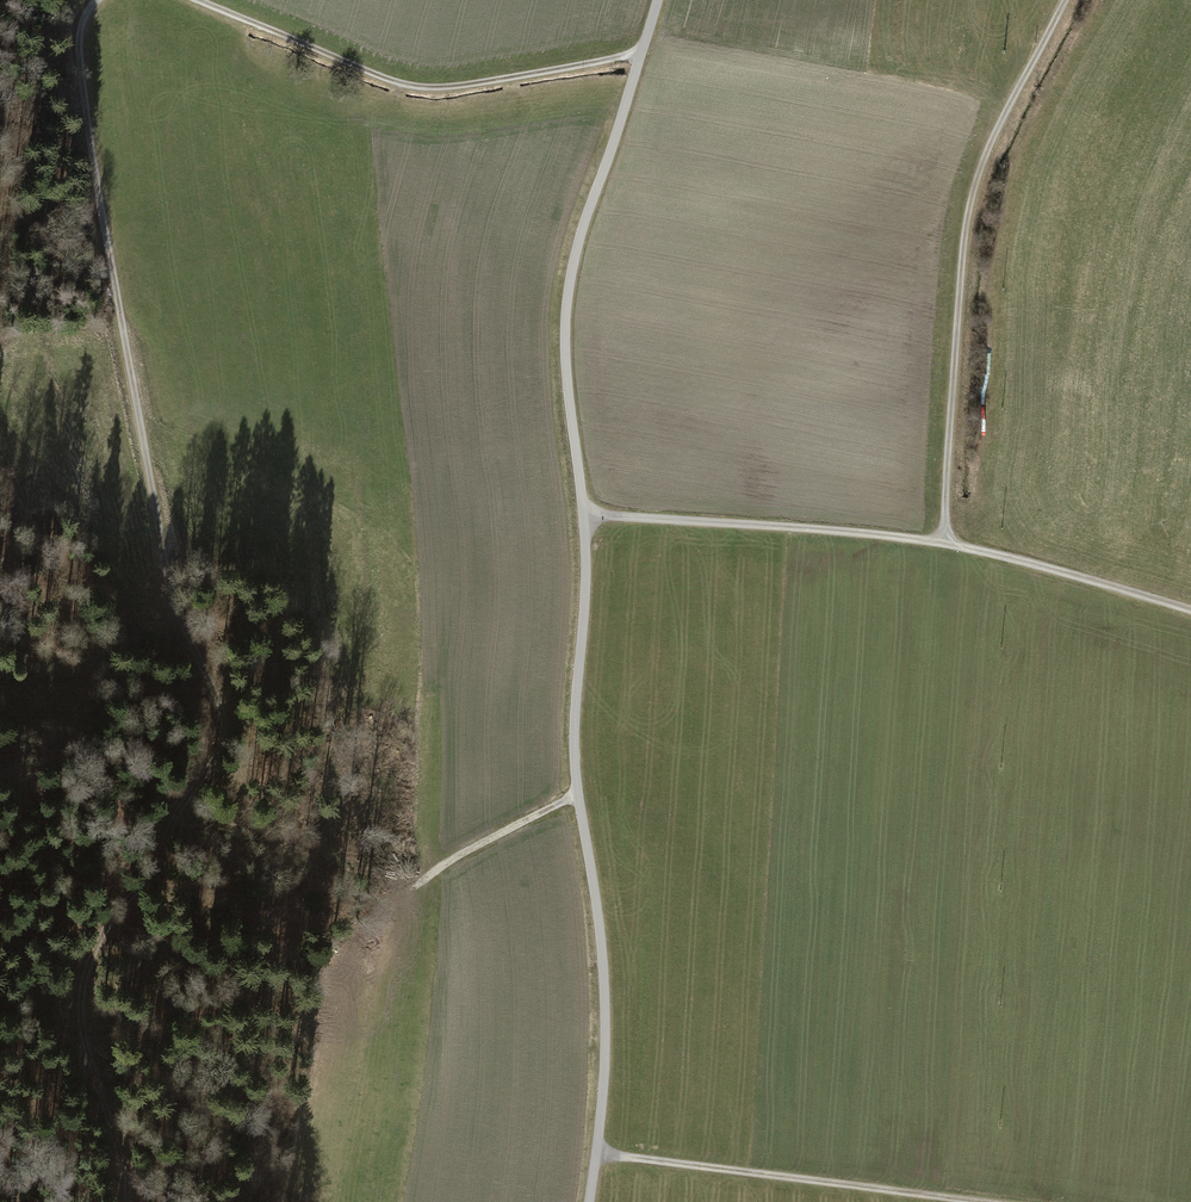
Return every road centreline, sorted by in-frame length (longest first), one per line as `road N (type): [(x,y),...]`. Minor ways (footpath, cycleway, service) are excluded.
road 1 (unclassified): [(590,1201),(605,1073),(603,997),(575,758),(585,512),(565,317),(577,247),(657,0)]
road 2 (track): [(85,102),(170,584),(225,730),(149,878),(97,945),(87,973),(81,1007),(126,1201)]
road 3 (track): [(1068,0),(982,160),(963,239),(944,541)]
road 4 (track): [(641,55),(427,89),(357,70),(192,0)]
road 5 (track): [(596,1151),(991,1201)]
road 6 (track): [(578,794),(412,885)]

